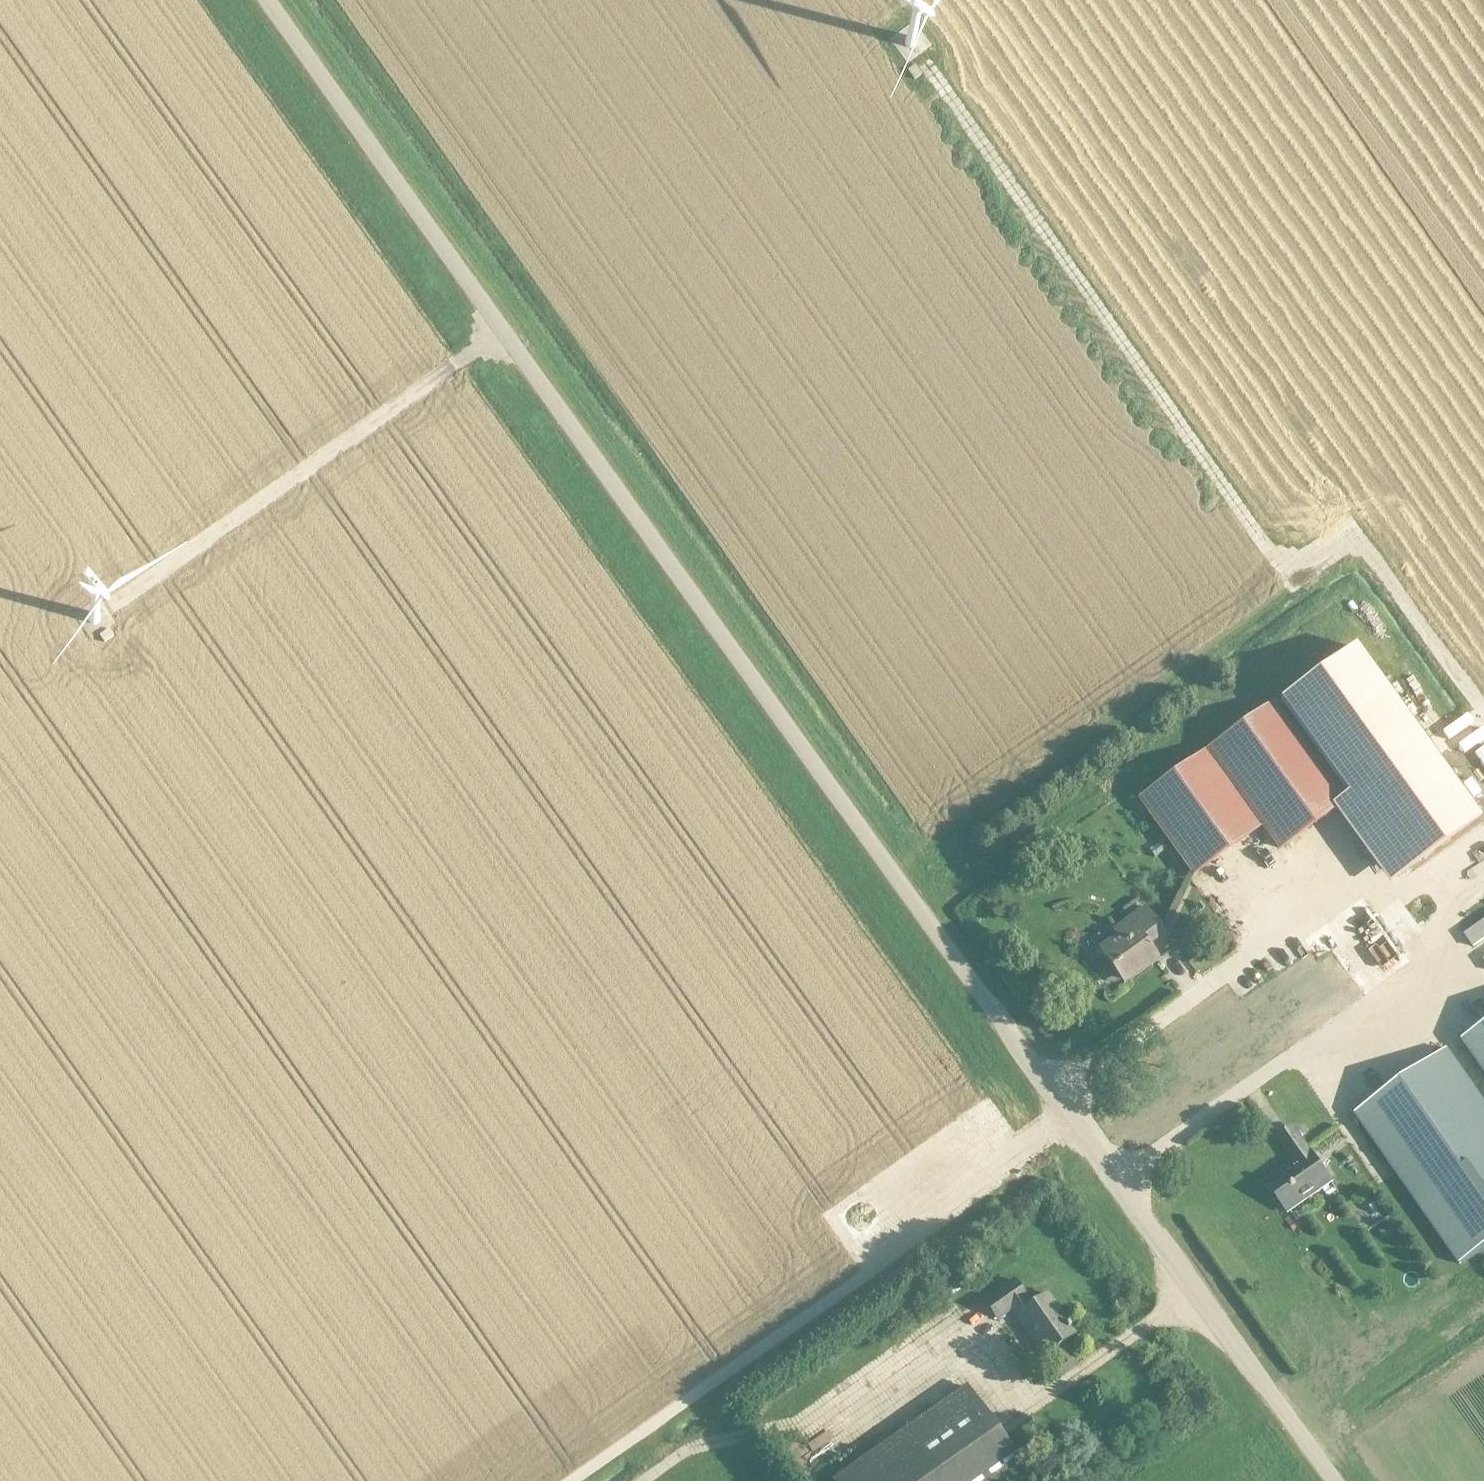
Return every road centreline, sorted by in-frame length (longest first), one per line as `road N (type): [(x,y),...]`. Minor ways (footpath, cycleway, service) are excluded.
road 1 (unclassified): [(1341,1480),(252,0)]

